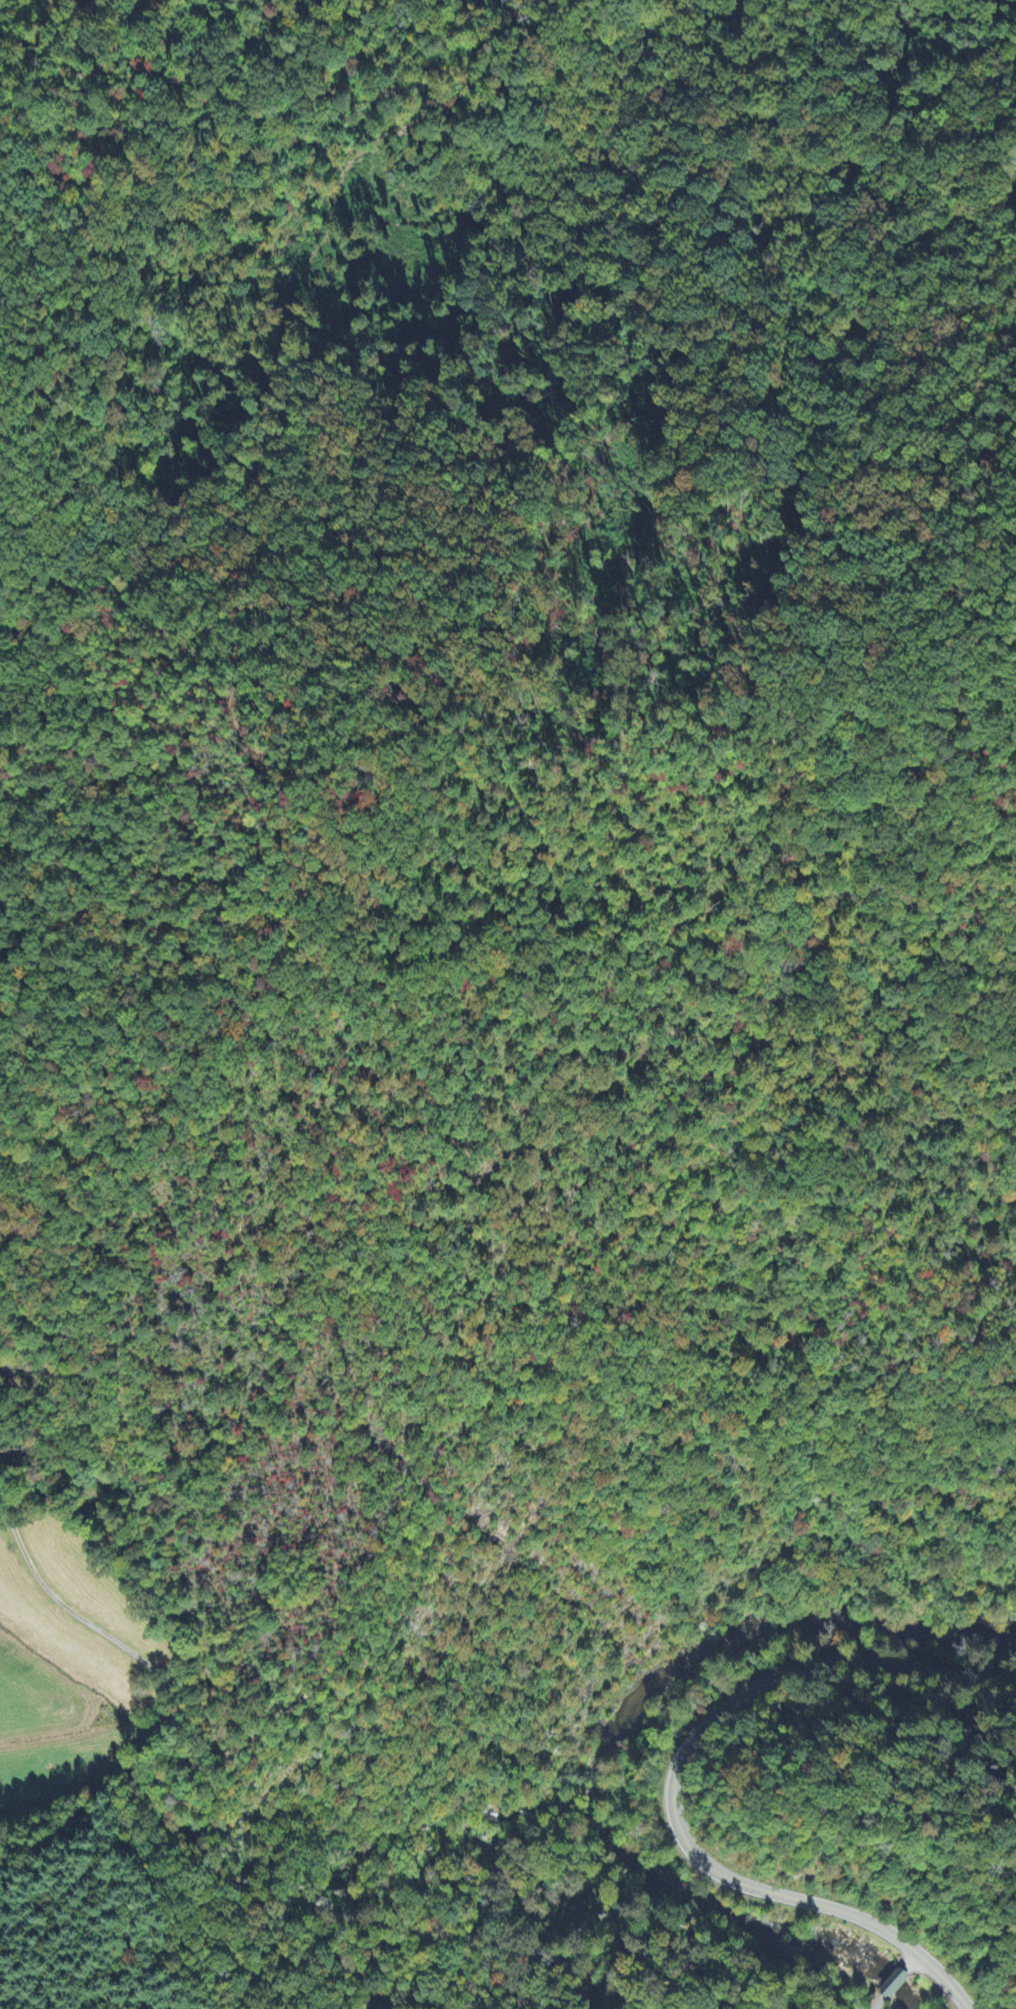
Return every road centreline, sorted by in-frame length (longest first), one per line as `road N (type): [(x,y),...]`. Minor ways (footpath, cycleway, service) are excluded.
road 1 (residential): [(0,1499),(46,1591),(136,1655),(157,1680),(173,1752),(194,1768),(223,1762),(345,1659),(439,1467),(522,1372),(566,1347),(574,1303),(639,1184),(742,1054),(827,974),(839,916),(862,907),(972,968),(1015,966)]
road 2 (primary): [(968,2008),(920,1955),(872,1926),(711,1870),(682,1839),(672,1778),(680,1754),(709,1720),(801,1669),(849,1663),(1015,1676)]
road 3 (residential): [(1015,42),(972,52),(947,101),(916,124),(880,107),(866,73),(833,62),(803,79),(782,108),(760,113),(675,76),(681,0)]

